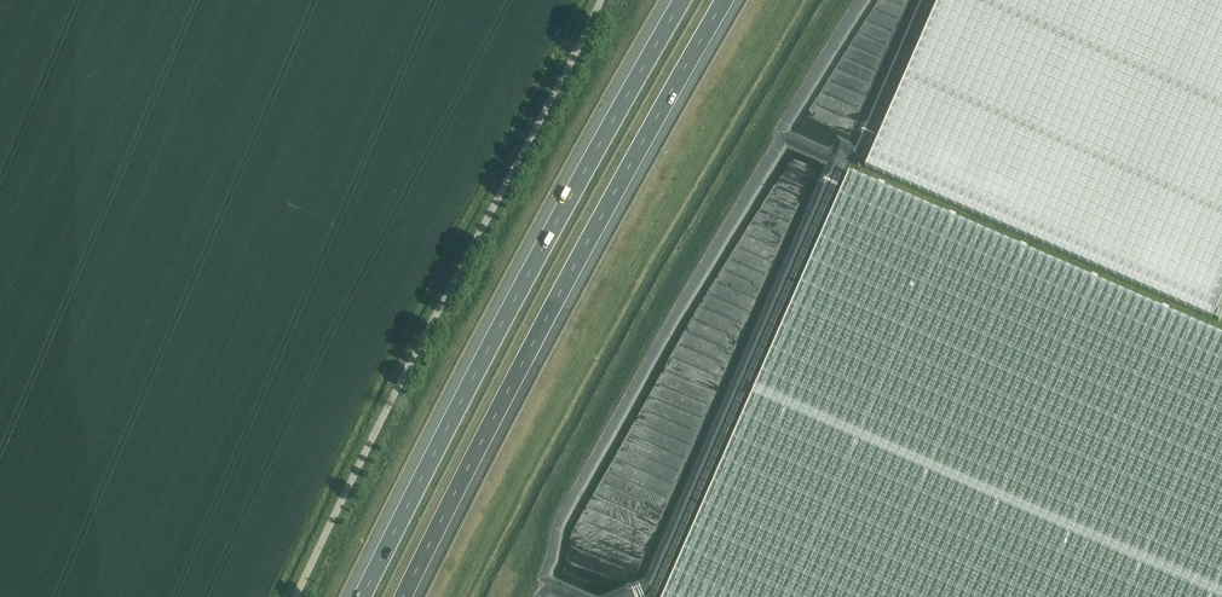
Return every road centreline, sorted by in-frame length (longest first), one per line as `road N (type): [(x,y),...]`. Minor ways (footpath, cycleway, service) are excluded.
road 1 (track): [(477,596),(598,371),(815,0)]
road 2 (motorway): [(404,596),(726,0)]
road 3 (motorway): [(684,0),(503,323),(364,596)]
road 4 (unclassified): [(296,596),(604,0)]

